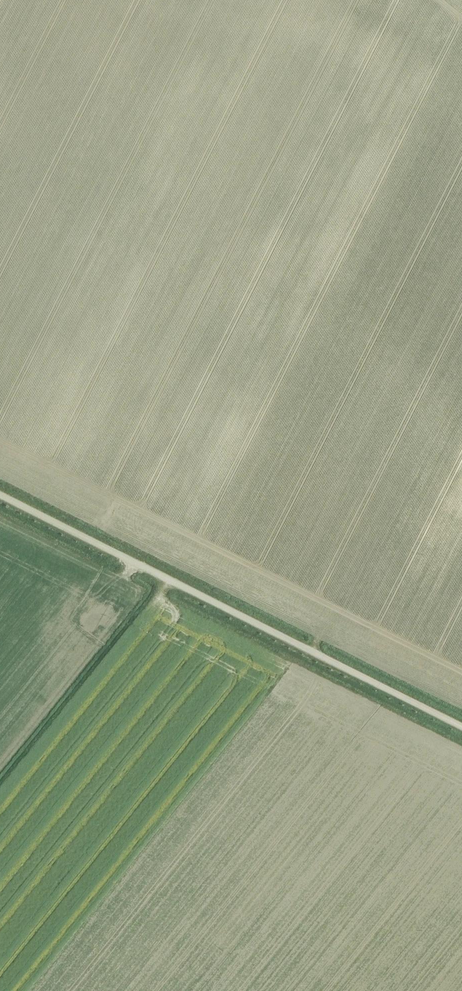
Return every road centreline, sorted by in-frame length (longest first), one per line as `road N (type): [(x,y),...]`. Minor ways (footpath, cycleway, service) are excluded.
road 1 (unclassified): [(461,729),(0,497)]

